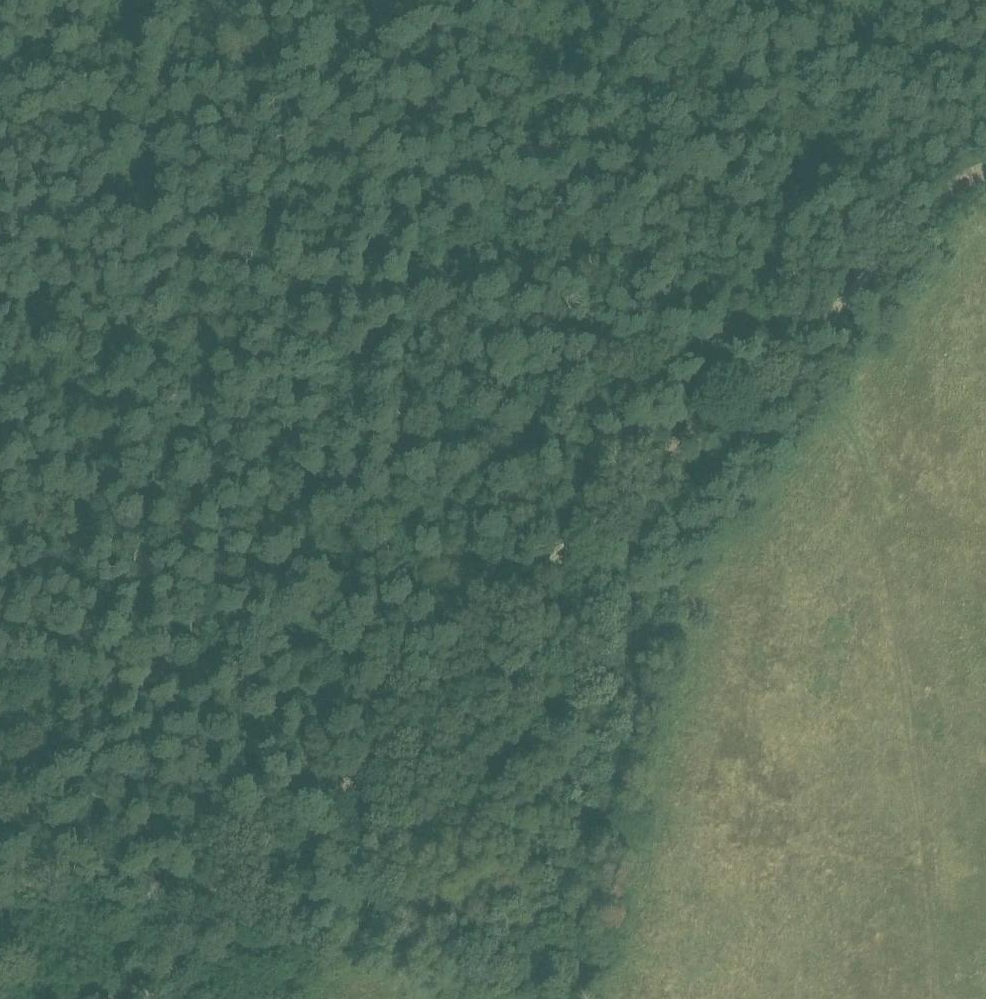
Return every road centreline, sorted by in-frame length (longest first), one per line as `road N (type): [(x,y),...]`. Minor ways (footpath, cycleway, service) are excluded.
road 1 (track): [(121,998),(233,825),(419,735),(459,660),(561,549),(669,455),(809,350),(911,224),(985,176)]
road 2 (track): [(233,825),(142,836),(0,766)]

